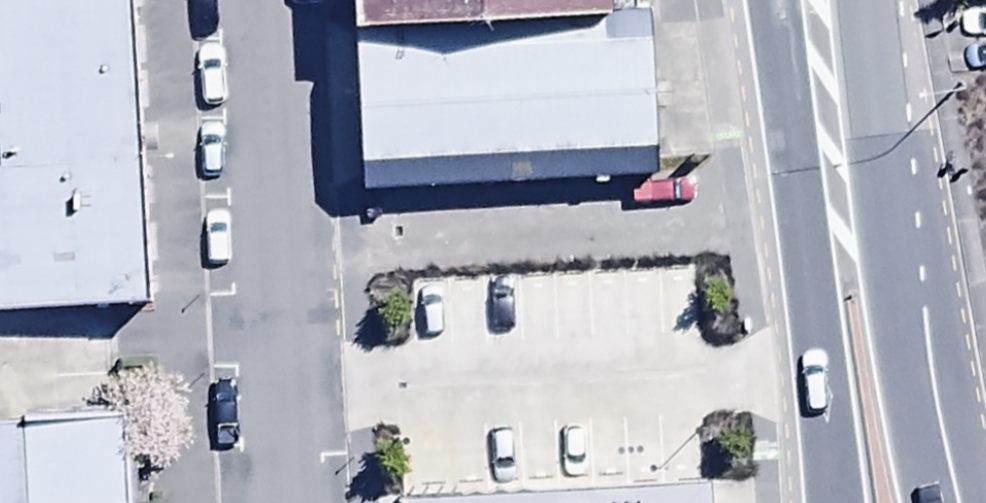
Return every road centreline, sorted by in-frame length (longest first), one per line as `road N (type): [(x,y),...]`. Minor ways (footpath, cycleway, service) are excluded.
road 1 (residential): [(275,0),(292,502)]
road 2 (trunk): [(830,119),(884,252),(941,502)]
road 3 (trunk): [(834,502),(819,256),(830,119)]

